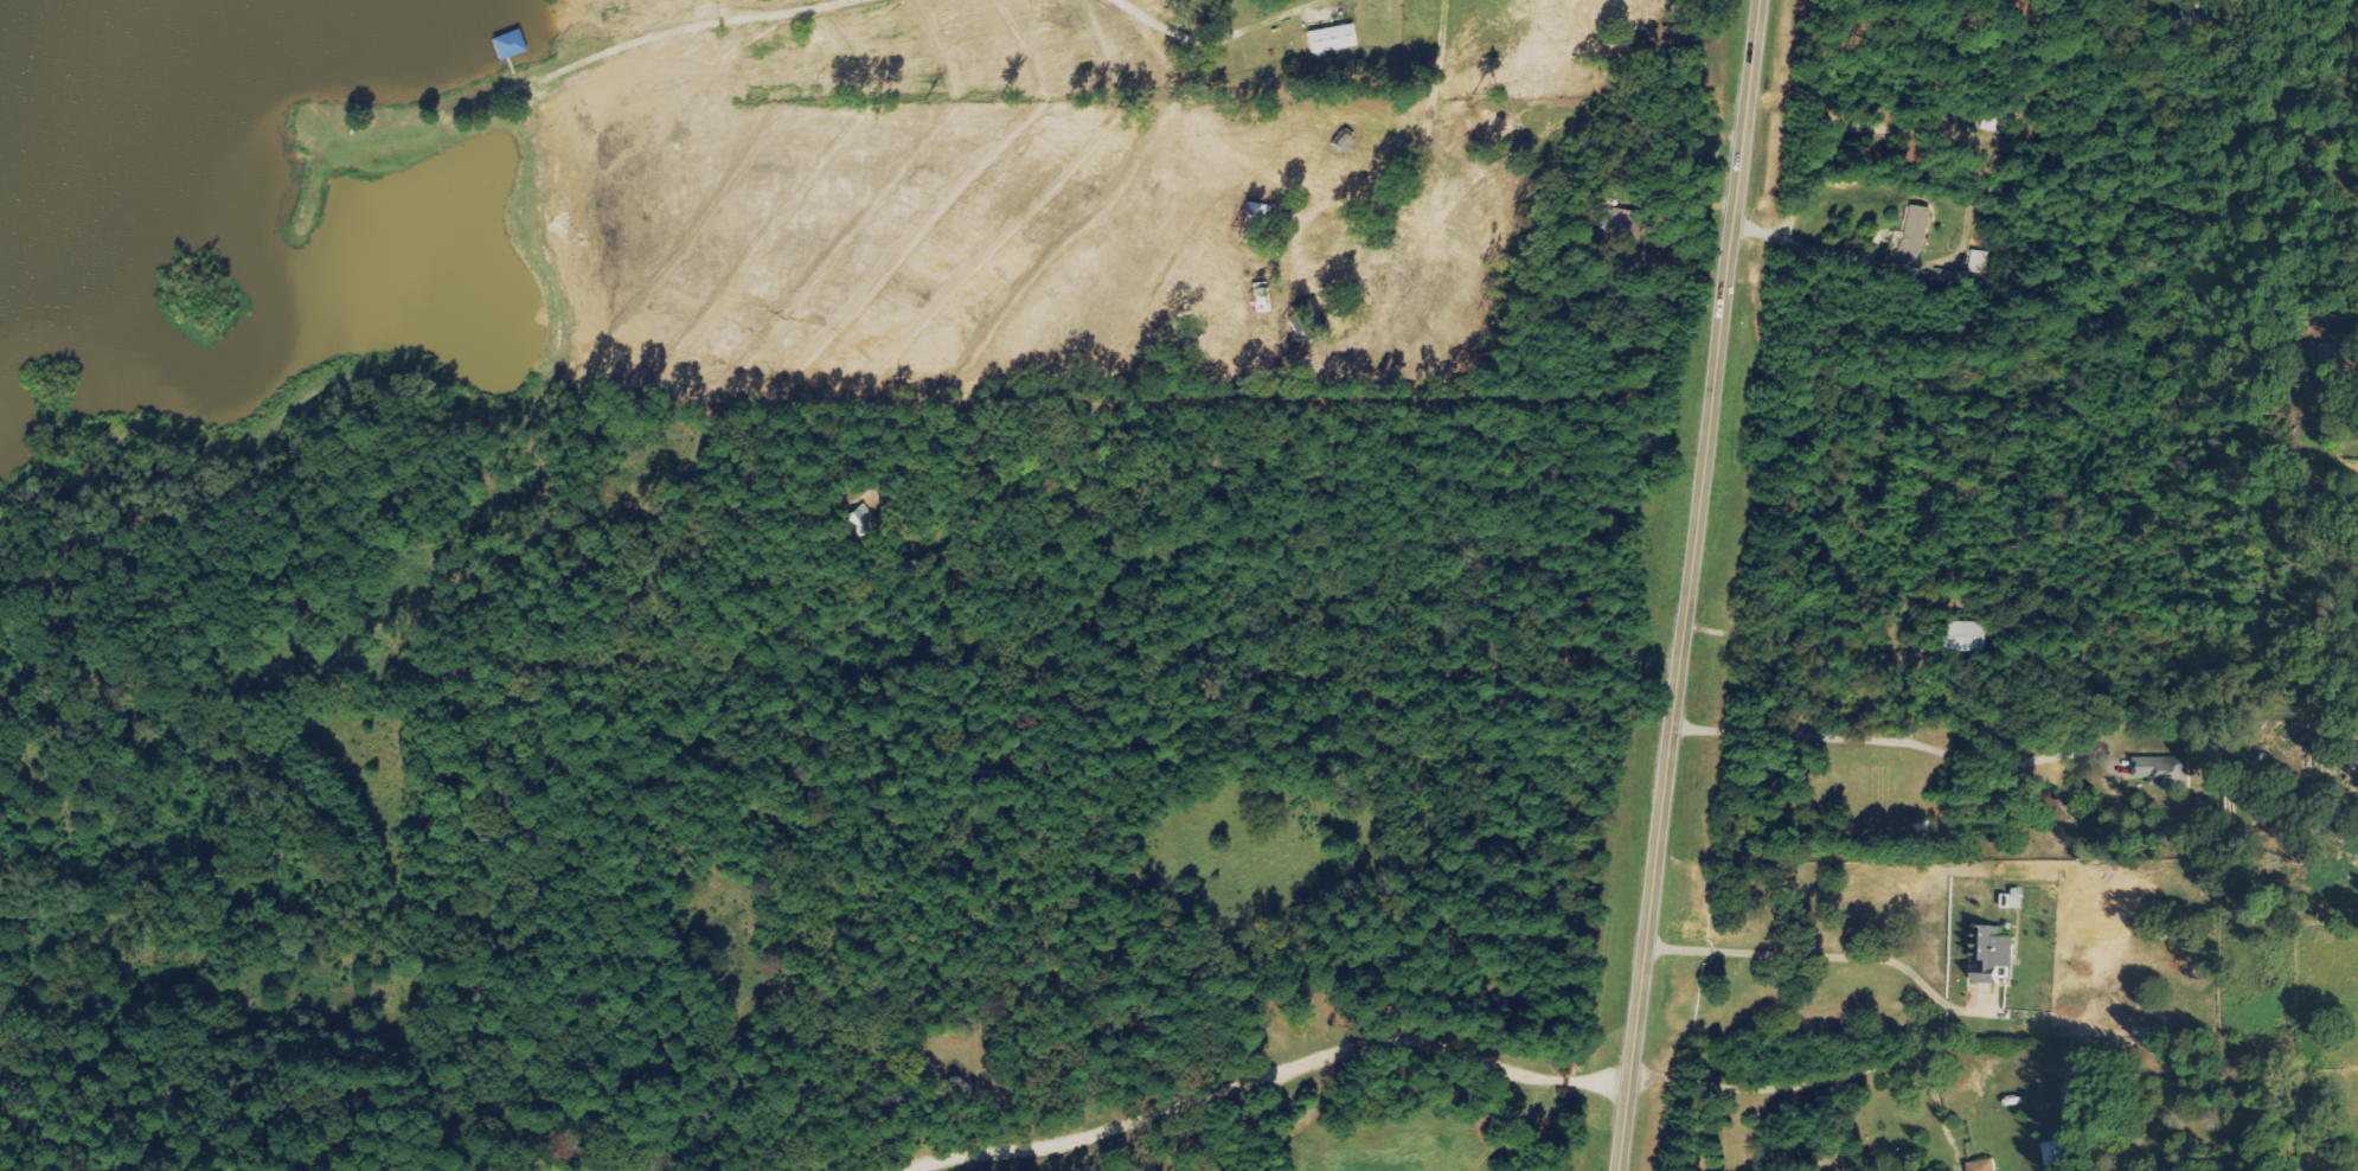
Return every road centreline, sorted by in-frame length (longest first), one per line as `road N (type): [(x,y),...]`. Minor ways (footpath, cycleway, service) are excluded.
road 1 (tertiary): [(1622,1170),(1766,0)]
road 2 (residential): [(1641,1017),(1377,1077),(1249,1060),(904,1140),(871,1170)]
road 3 (residential): [(1700,498),(2004,507),(2159,448),(2277,377),(2324,303)]

